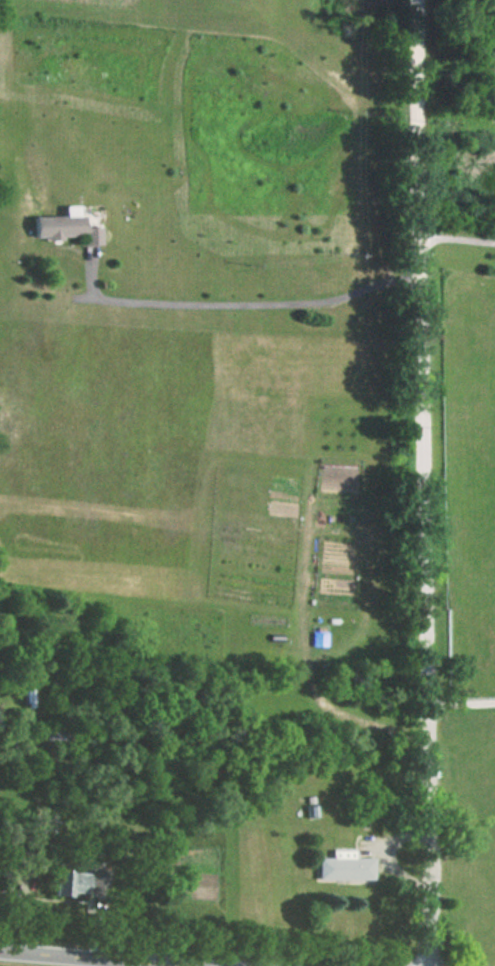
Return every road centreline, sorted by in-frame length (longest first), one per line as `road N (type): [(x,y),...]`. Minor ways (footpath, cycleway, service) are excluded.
road 1 (residential): [(432,965),(418,0)]
road 2 (tertiary): [(206,965),(0,951)]

